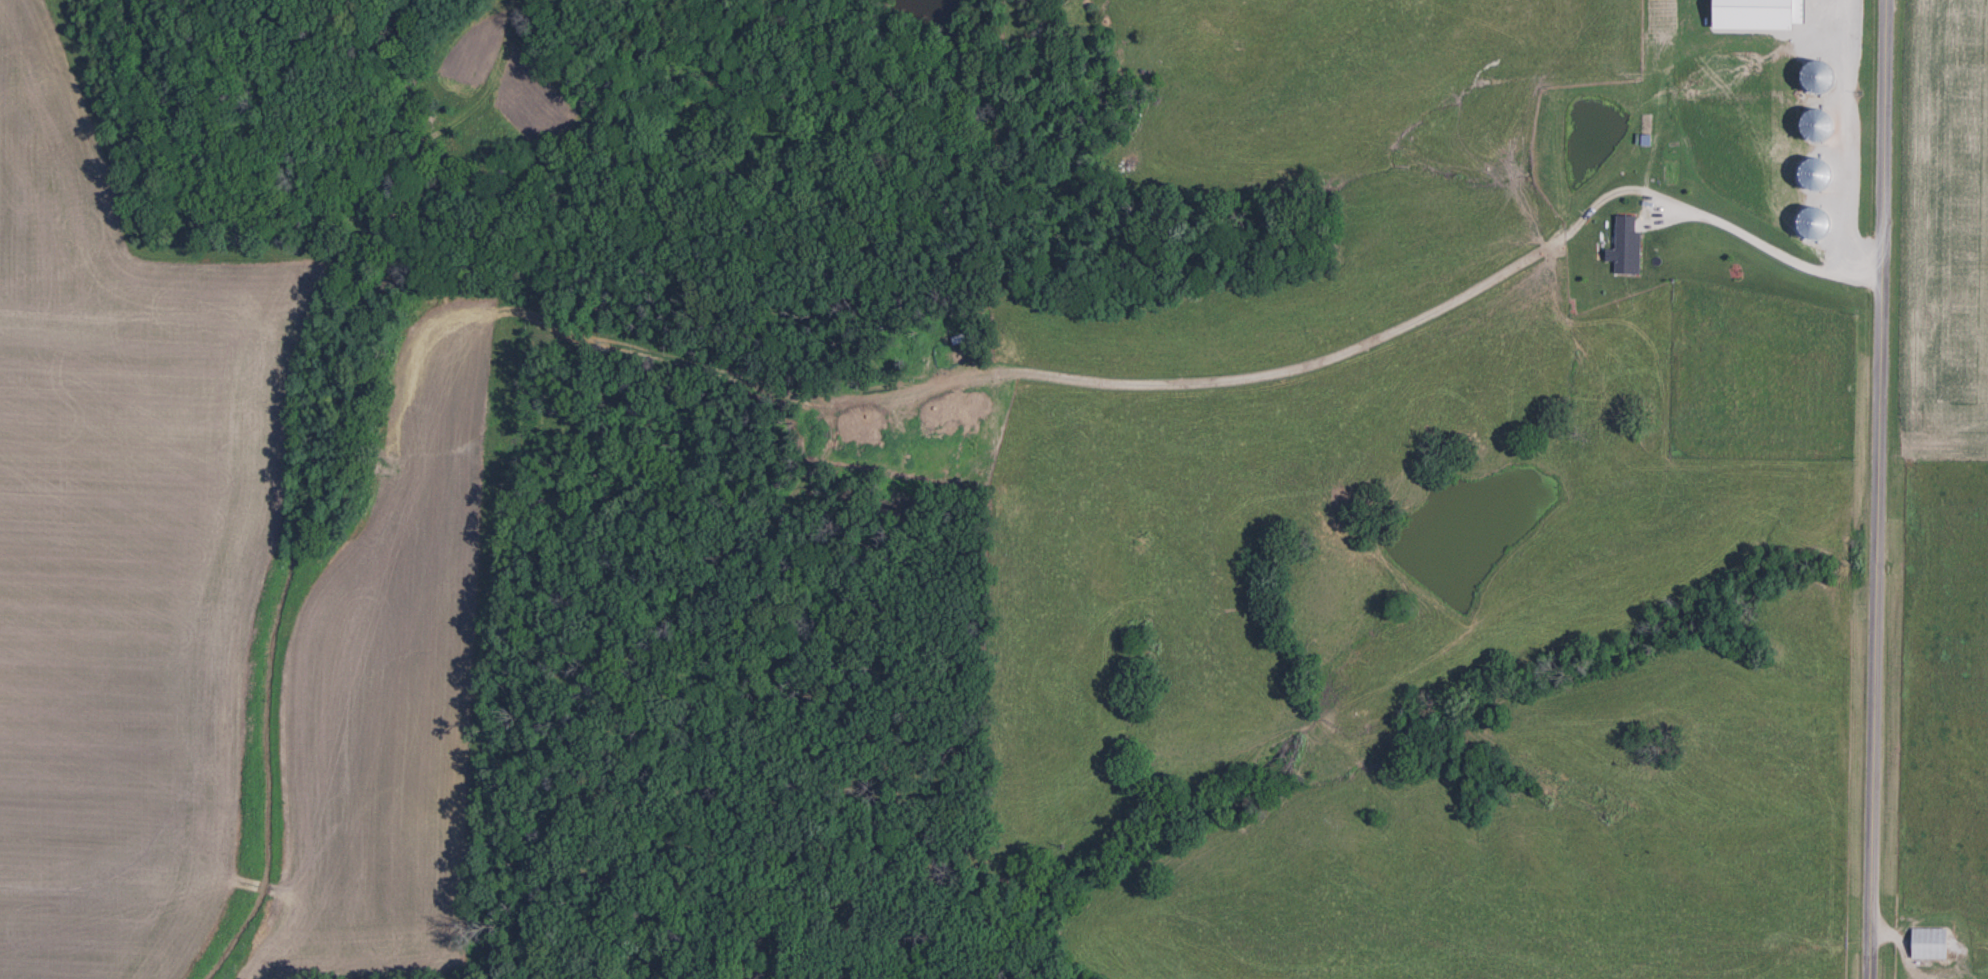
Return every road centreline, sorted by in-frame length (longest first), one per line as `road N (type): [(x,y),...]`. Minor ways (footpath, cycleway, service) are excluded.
road 1 (tertiary): [(1874,978),(1888,0)]

